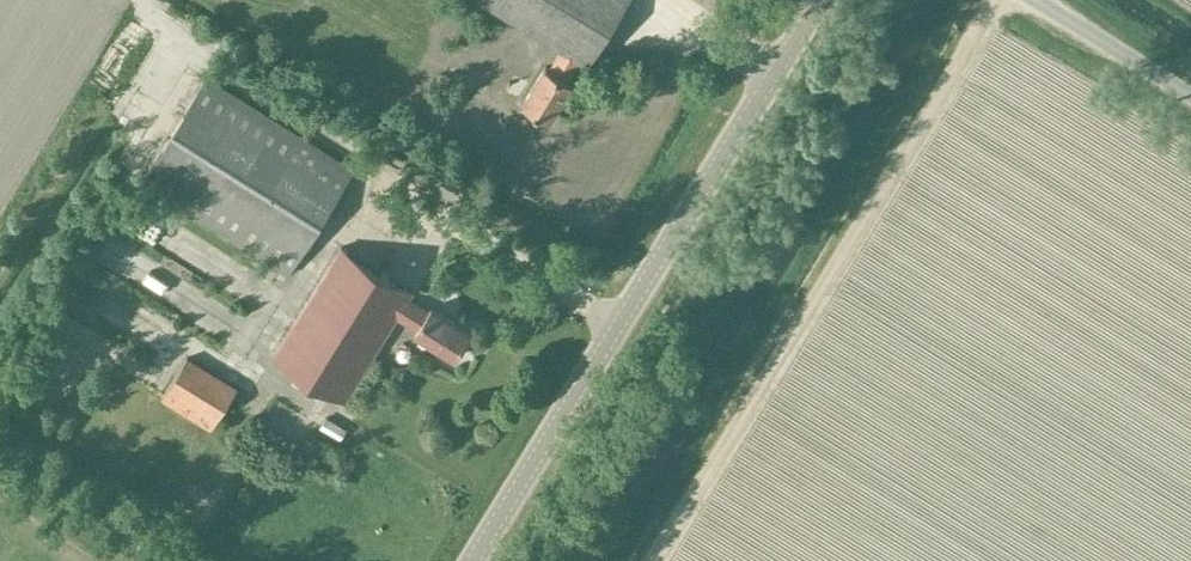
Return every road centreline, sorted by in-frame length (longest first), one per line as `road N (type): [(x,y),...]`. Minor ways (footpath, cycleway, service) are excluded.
road 1 (unclassified): [(473,560),(820,0)]
road 2 (unclassified): [(1190,96),(1036,0)]

